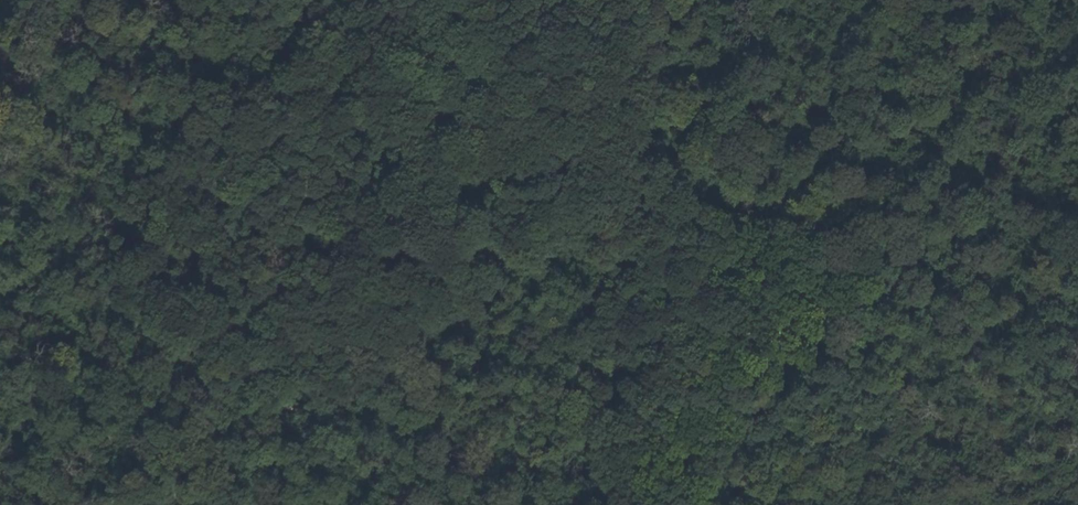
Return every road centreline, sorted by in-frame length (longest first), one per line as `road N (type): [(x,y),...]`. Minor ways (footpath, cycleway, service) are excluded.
road 1 (track): [(231,0),(240,38),(168,192),(164,321),(263,425),(359,382),(483,303),(640,180)]
road 2 (track): [(640,180),(666,160),(1002,73),(1077,30)]
road 3 (track): [(640,180),(603,504)]
road 4 (track): [(644,139),(657,0)]

